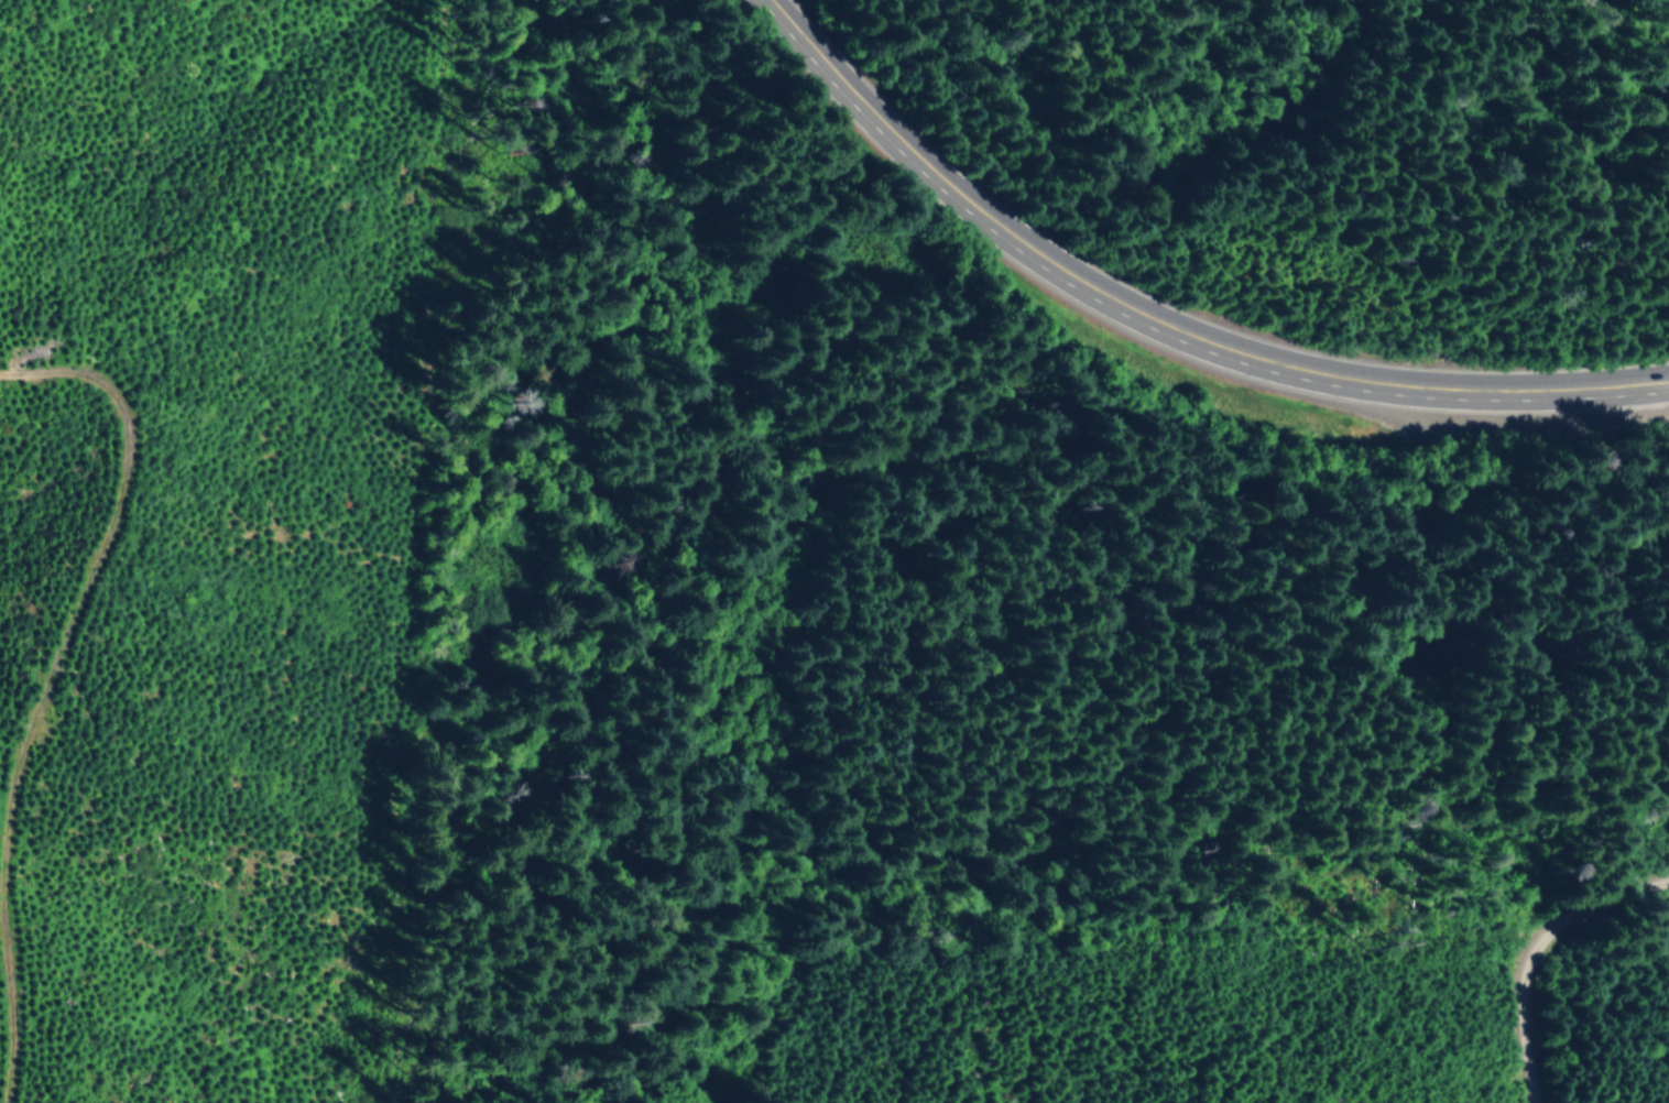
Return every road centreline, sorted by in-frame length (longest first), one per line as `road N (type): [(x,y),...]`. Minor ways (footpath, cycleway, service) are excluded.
road 1 (trunk): [(774,0),(951,186),(1025,245),(1158,319),(1237,349),(1377,379),(1513,385),(1668,378)]
road 2 (track): [(1537,1102),(1528,978),(1555,918),(1600,897),(1668,884)]

